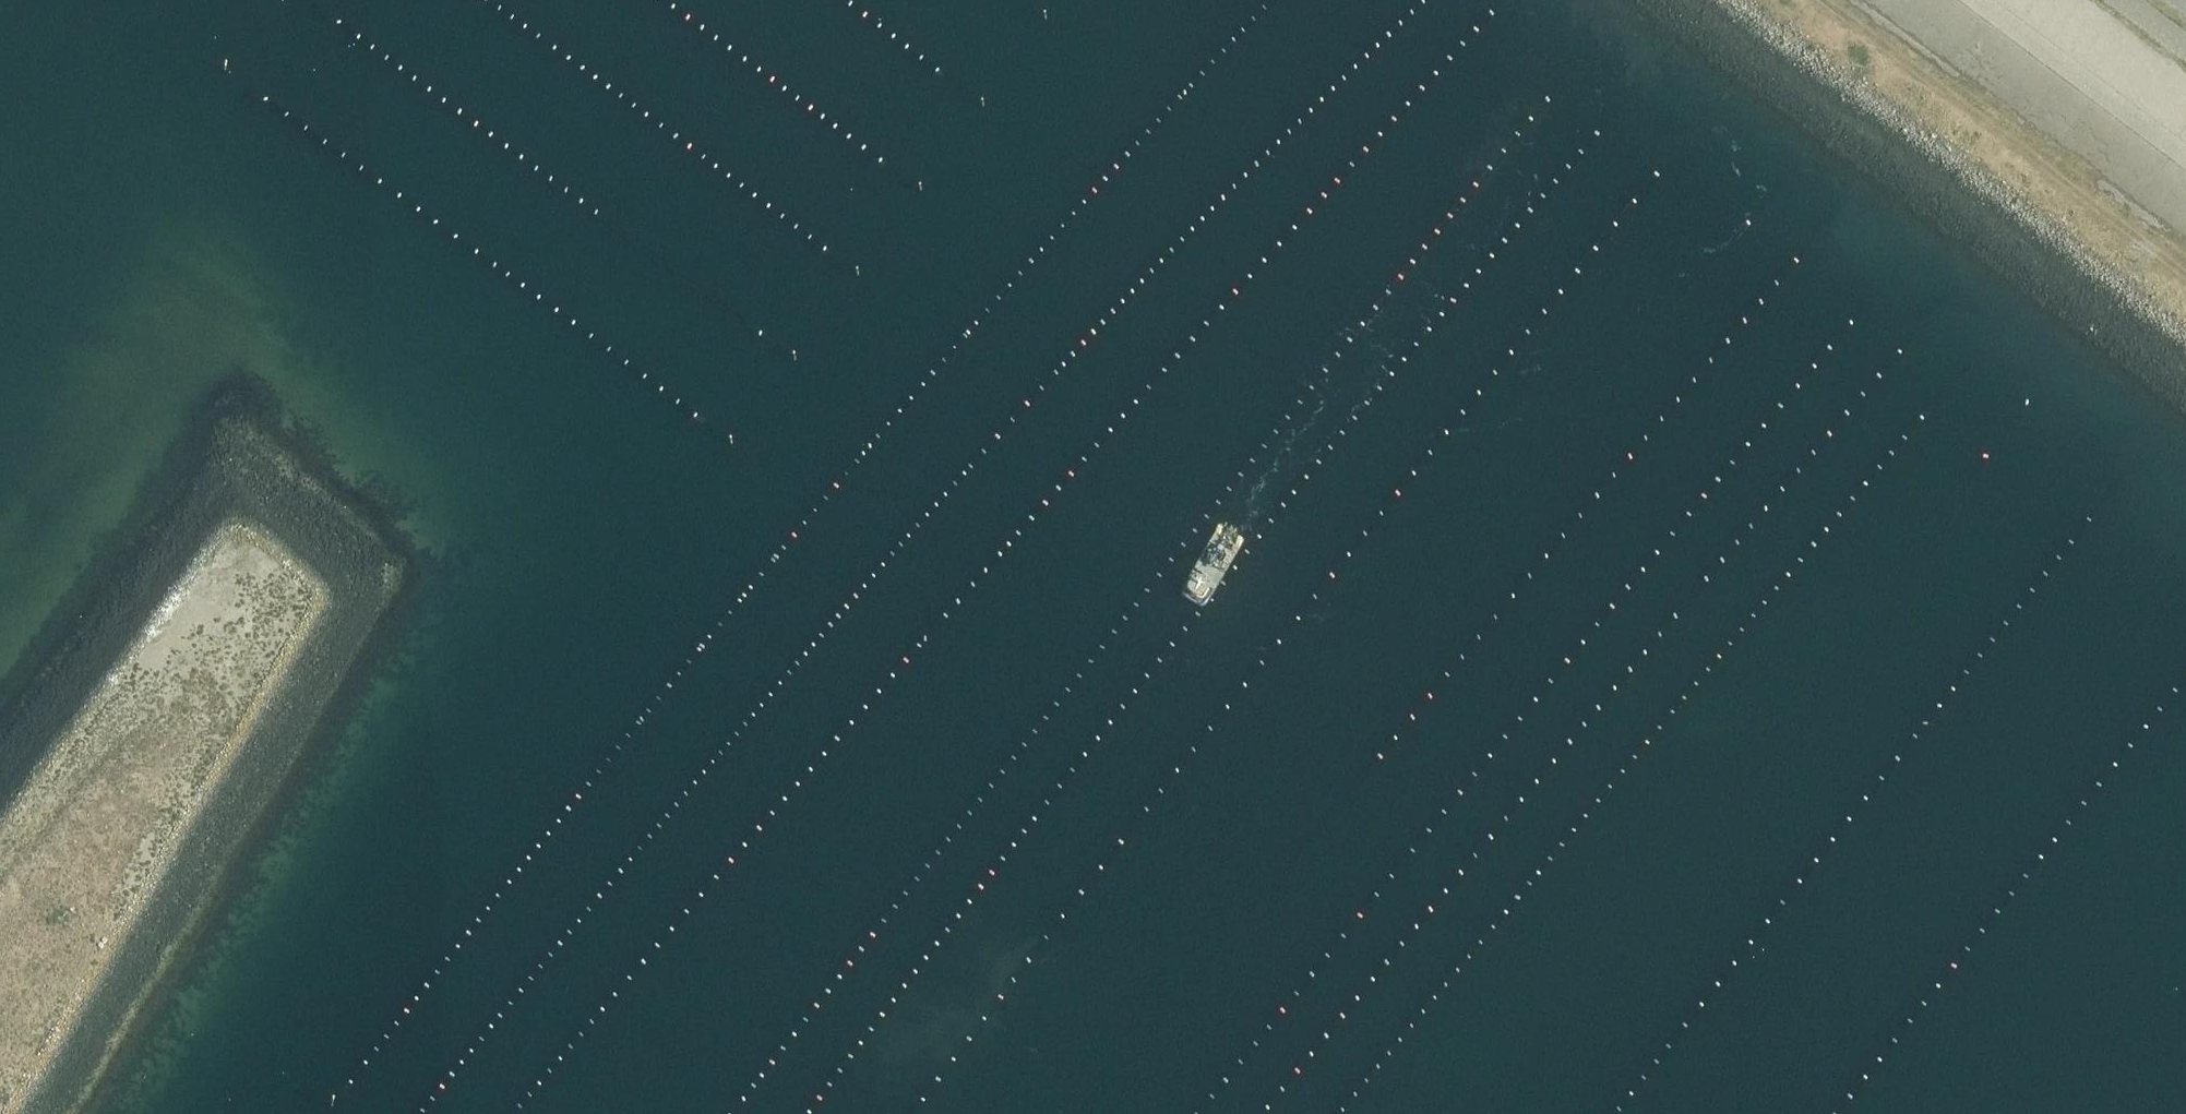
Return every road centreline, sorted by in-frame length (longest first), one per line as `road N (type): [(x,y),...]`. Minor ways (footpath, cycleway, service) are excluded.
road 1 (unclassified): [(2185,297),(1789,0)]

